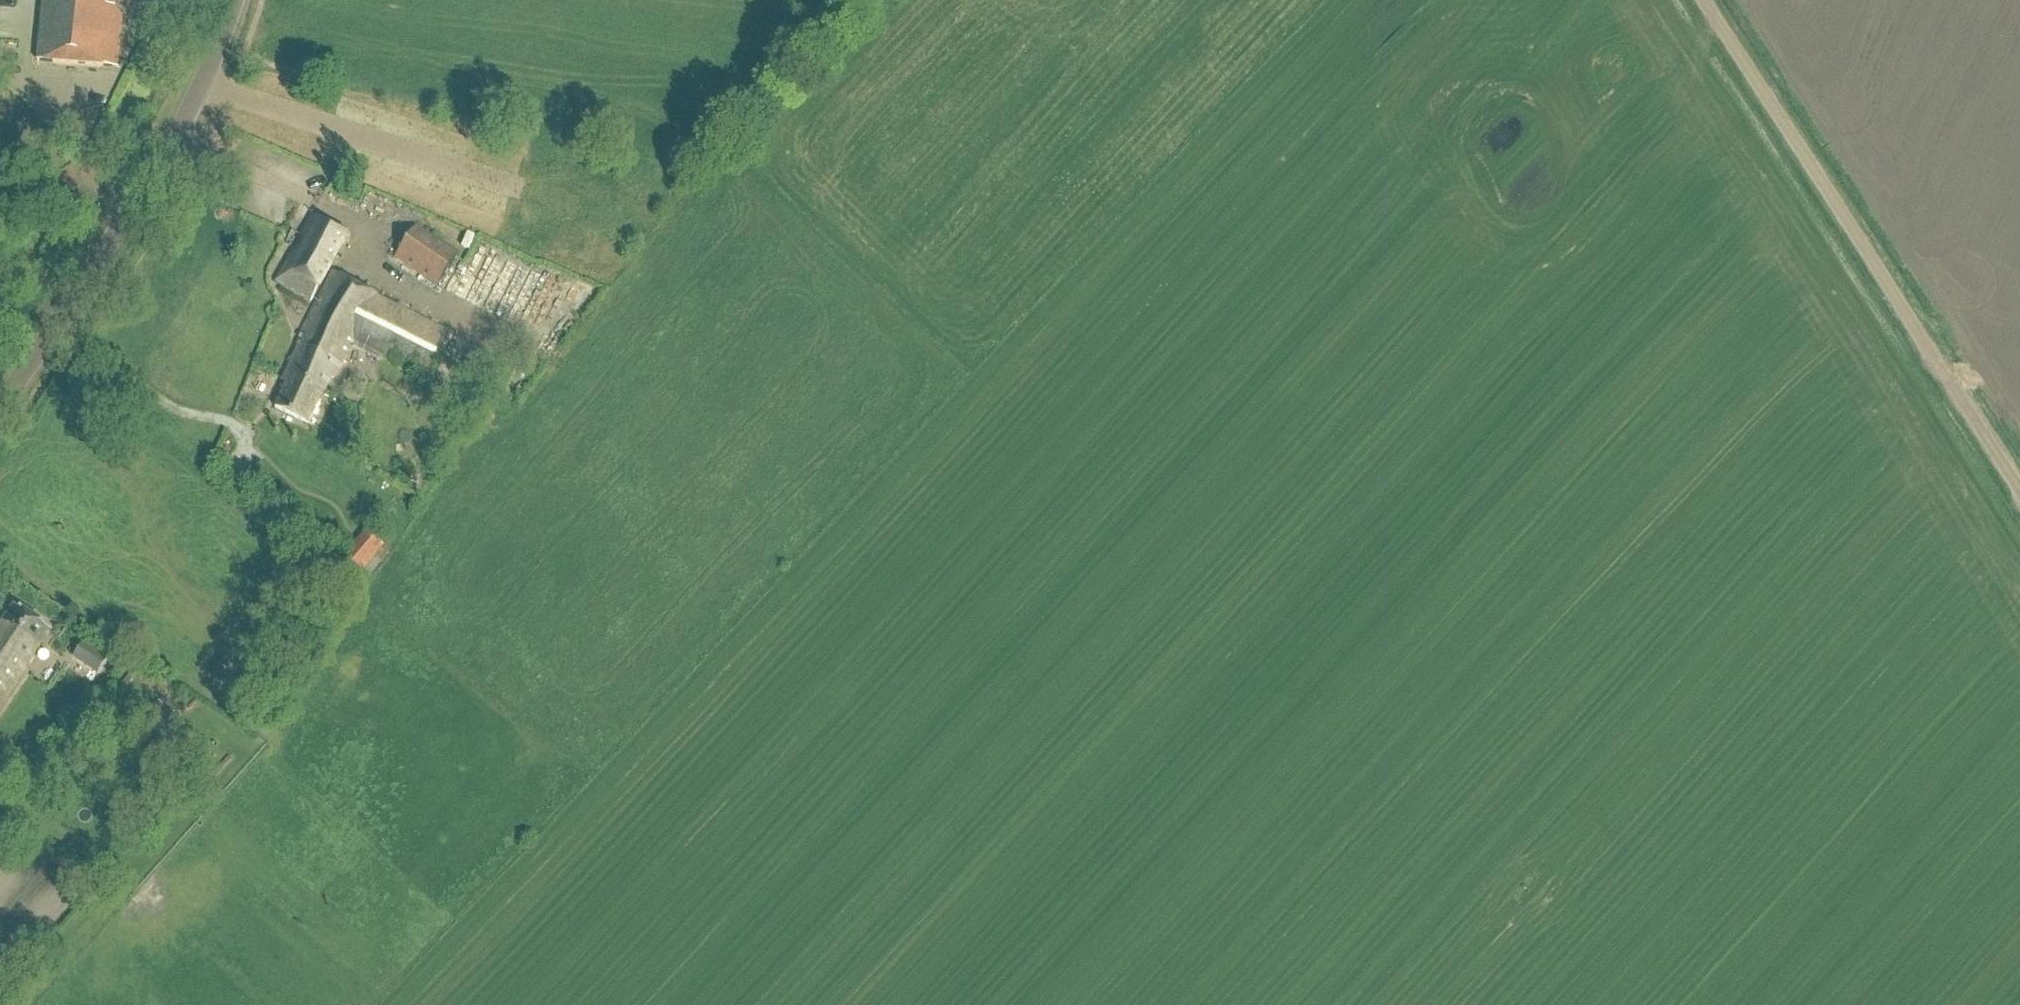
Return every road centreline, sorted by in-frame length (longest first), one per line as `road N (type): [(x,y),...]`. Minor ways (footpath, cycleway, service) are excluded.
road 1 (unclassified): [(2019,490),(1703,0)]
road 2 (tertiary): [(0,405),(137,206),(188,114),(234,0)]

